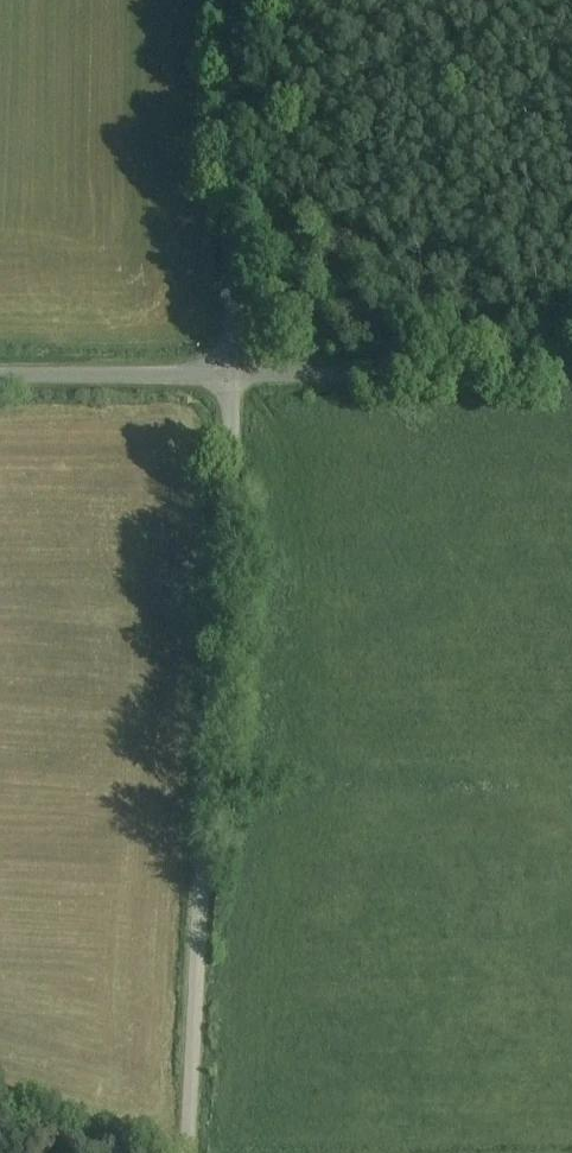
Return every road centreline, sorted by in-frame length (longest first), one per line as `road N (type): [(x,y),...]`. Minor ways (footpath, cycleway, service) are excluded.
road 1 (track): [(232,373),(182,1152)]
road 2 (unclassified): [(232,373),(232,0)]
road 3 (unclassified): [(571,368),(232,373)]
road 4 (unclassified): [(232,373),(0,375)]

